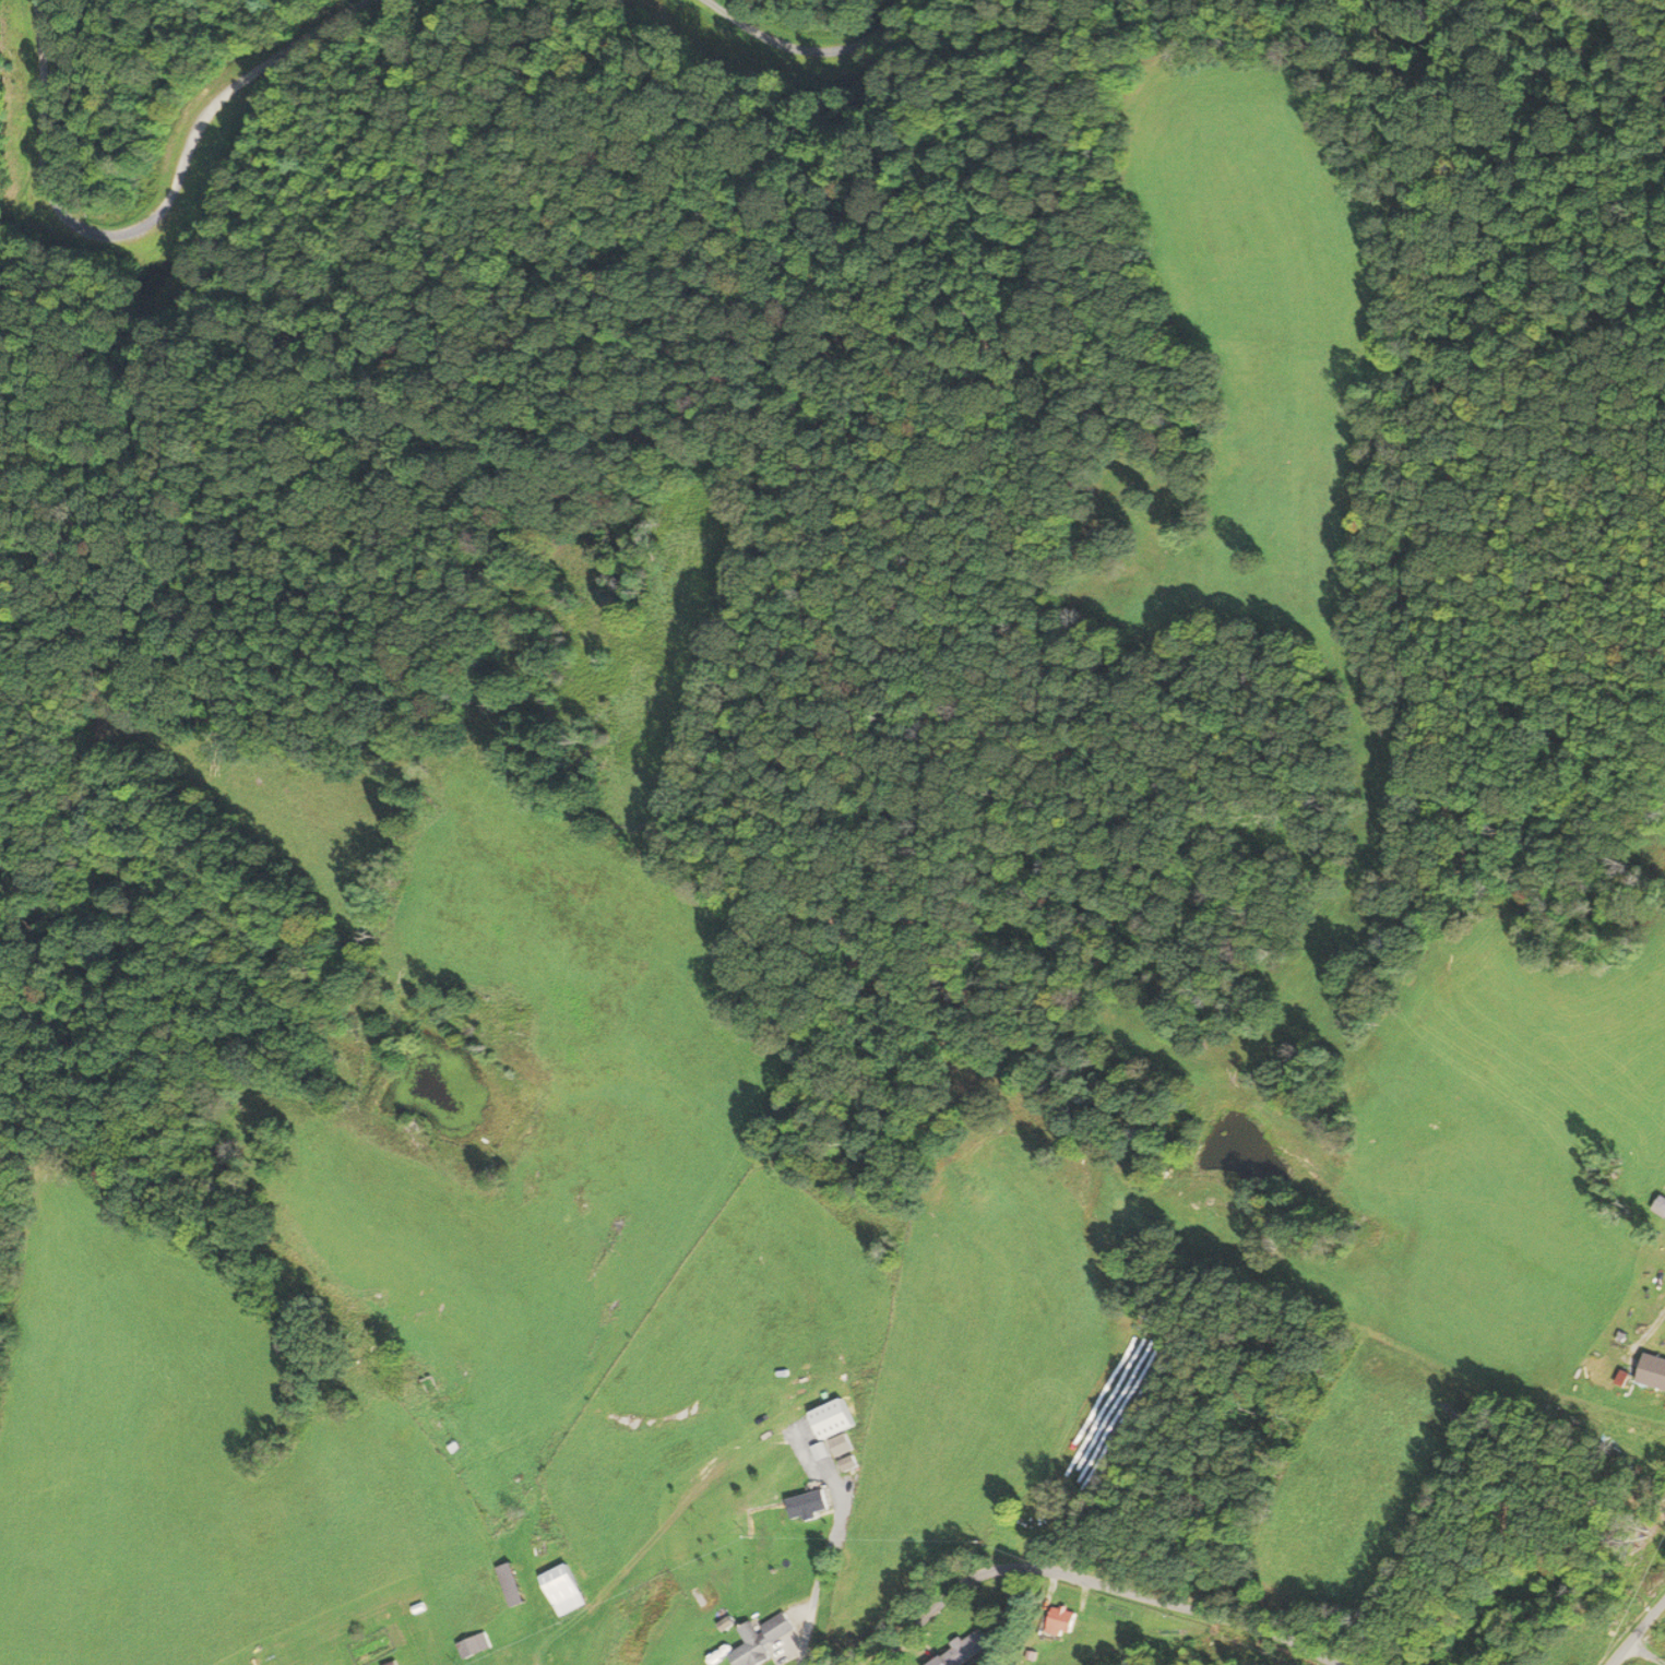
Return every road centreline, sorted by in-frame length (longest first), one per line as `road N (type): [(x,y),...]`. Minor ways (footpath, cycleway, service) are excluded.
road 1 (residential): [(377,0),(230,85),(146,222),(104,241),(80,241),(50,209),(46,50),(36,0)]
road 2 (residential): [(870,1664),(989,1570),(1106,1589),(1304,1644),(1347,1664)]
road 3 (residential): [(879,0),(846,59),(794,51),(712,0)]

